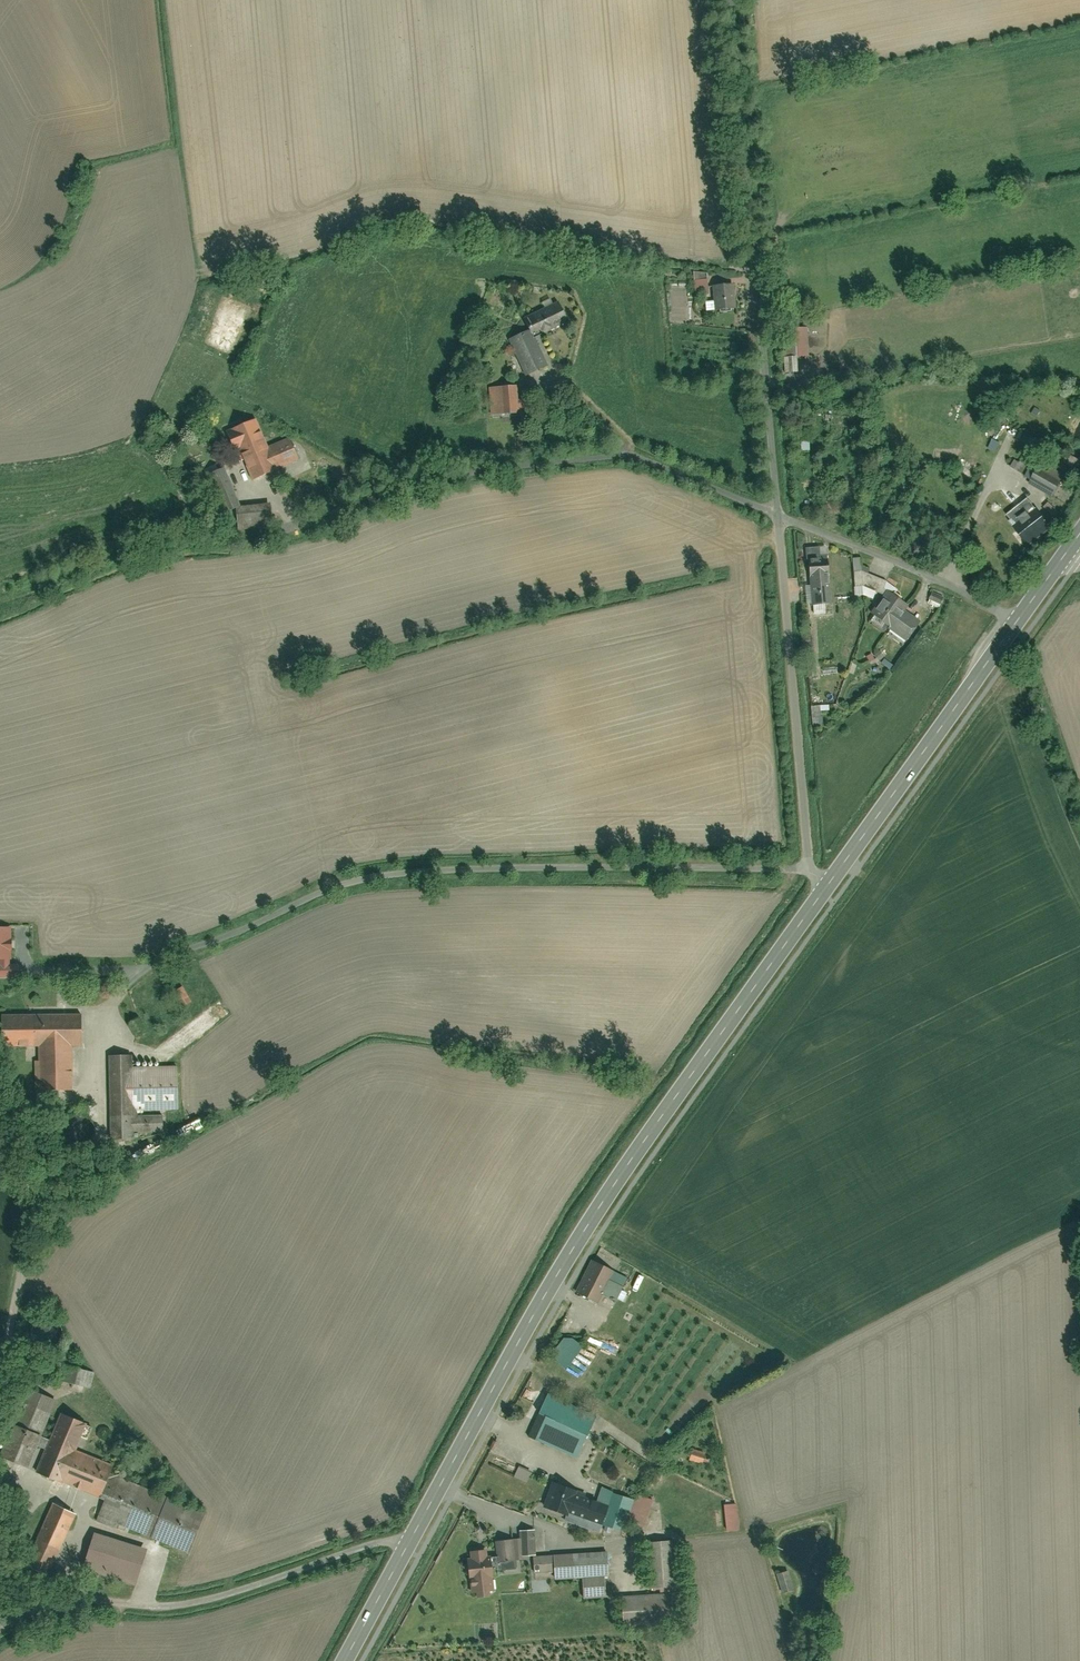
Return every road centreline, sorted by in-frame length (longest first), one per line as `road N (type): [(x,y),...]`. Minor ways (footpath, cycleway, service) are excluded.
road 1 (tertiary): [(828,885),(609,1193),(408,1546)]
road 2 (residential): [(733,0),(779,514)]
road 3 (residential): [(779,514),(631,458),(589,456),(435,485),(293,531)]
road 4 (residential): [(0,1630),(72,1598),(182,1604),(390,1539),(408,1546)]
road 5 (residential): [(779,514),(809,868),(828,885)]
road 6 (tertiary): [(1017,622),(828,885)]
road 7 (track): [(847,859),(989,1007),(1079,1050)]
road 8 (track): [(0,604),(126,562),(293,531)]
road 9 (residential): [(1017,622),(779,514)]
road 10 (tertiary): [(408,1546),(345,1660)]

